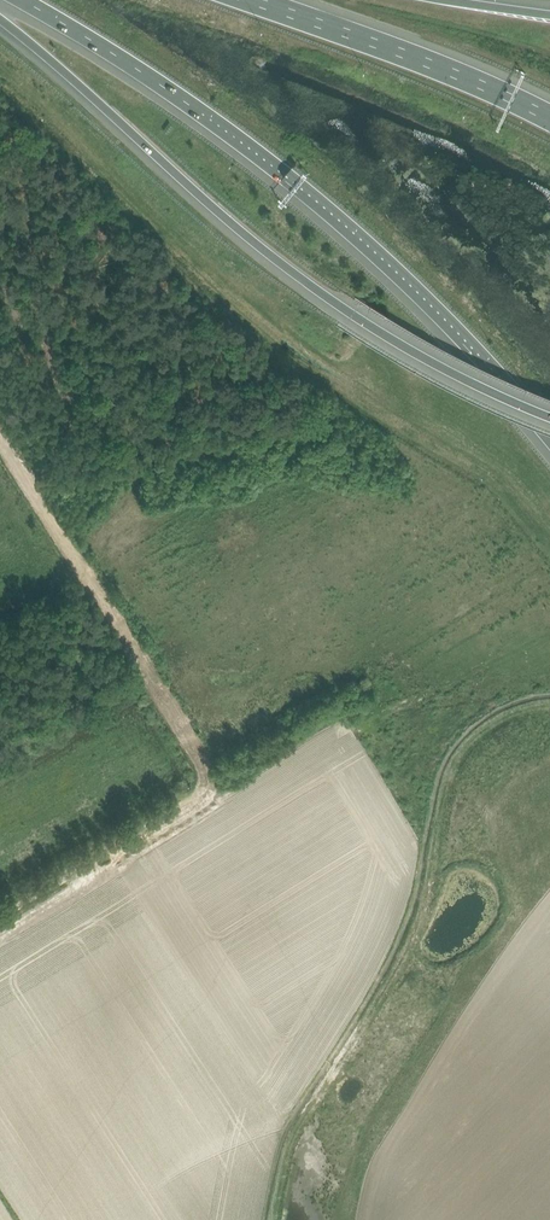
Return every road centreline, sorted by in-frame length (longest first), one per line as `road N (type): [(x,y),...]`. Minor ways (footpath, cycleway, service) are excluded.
road 1 (motorway): [(22,0),(206,115),(365,243),(549,438)]
road 2 (motorway): [(0,20),(288,273),(418,353),(549,411)]
road 3 (track): [(0,917),(216,784),(0,439)]
road 4 (motorway): [(549,118),(454,71),(241,0)]

